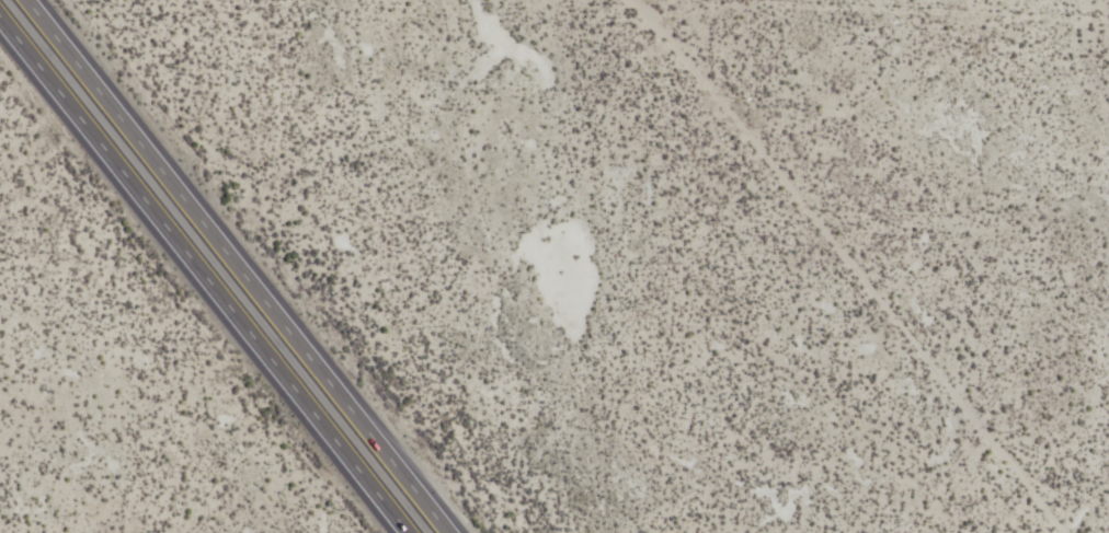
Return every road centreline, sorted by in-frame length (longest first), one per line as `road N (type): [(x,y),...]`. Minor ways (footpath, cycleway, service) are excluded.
road 1 (trunk): [(444,532),(20,0)]
road 2 (trunk): [(0,25),(404,532)]

